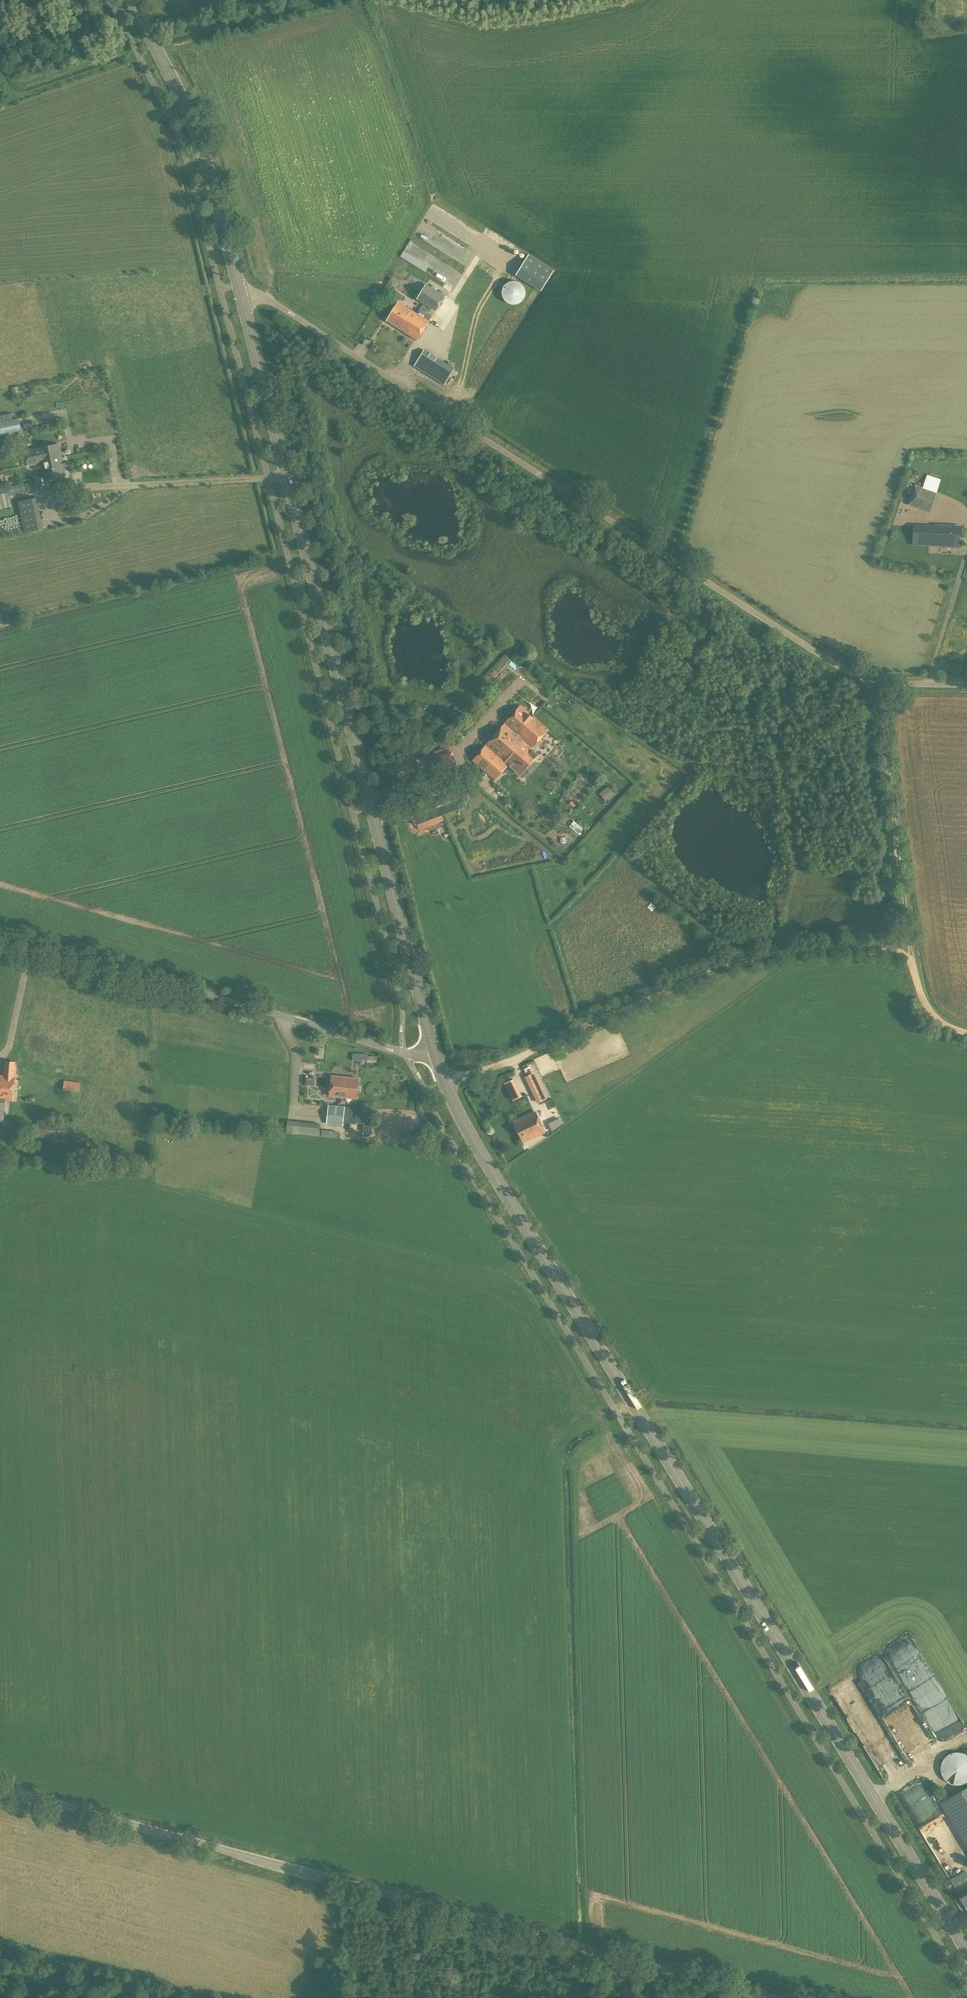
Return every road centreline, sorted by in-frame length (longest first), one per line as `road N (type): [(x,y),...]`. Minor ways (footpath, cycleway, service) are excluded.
road 1 (secondary): [(966,1955),(481,1151),(433,1049)]
road 2 (tertiary): [(966,684),(888,683),(851,672),(253,290),(240,292)]
road 3 (unclassified): [(806,1997),(0,1787)]
road 4 (secondary): [(433,1049),(240,292)]
road 5 (track): [(966,1027),(945,1024),(924,996),(911,952),(874,938),(759,955),(444,1082)]
road 6 (unclassified): [(433,1049),(405,1053),(0,930)]
road 7 (secondary): [(240,292),(192,120),(131,0)]
road 8 (track): [(911,952),(873,681)]

